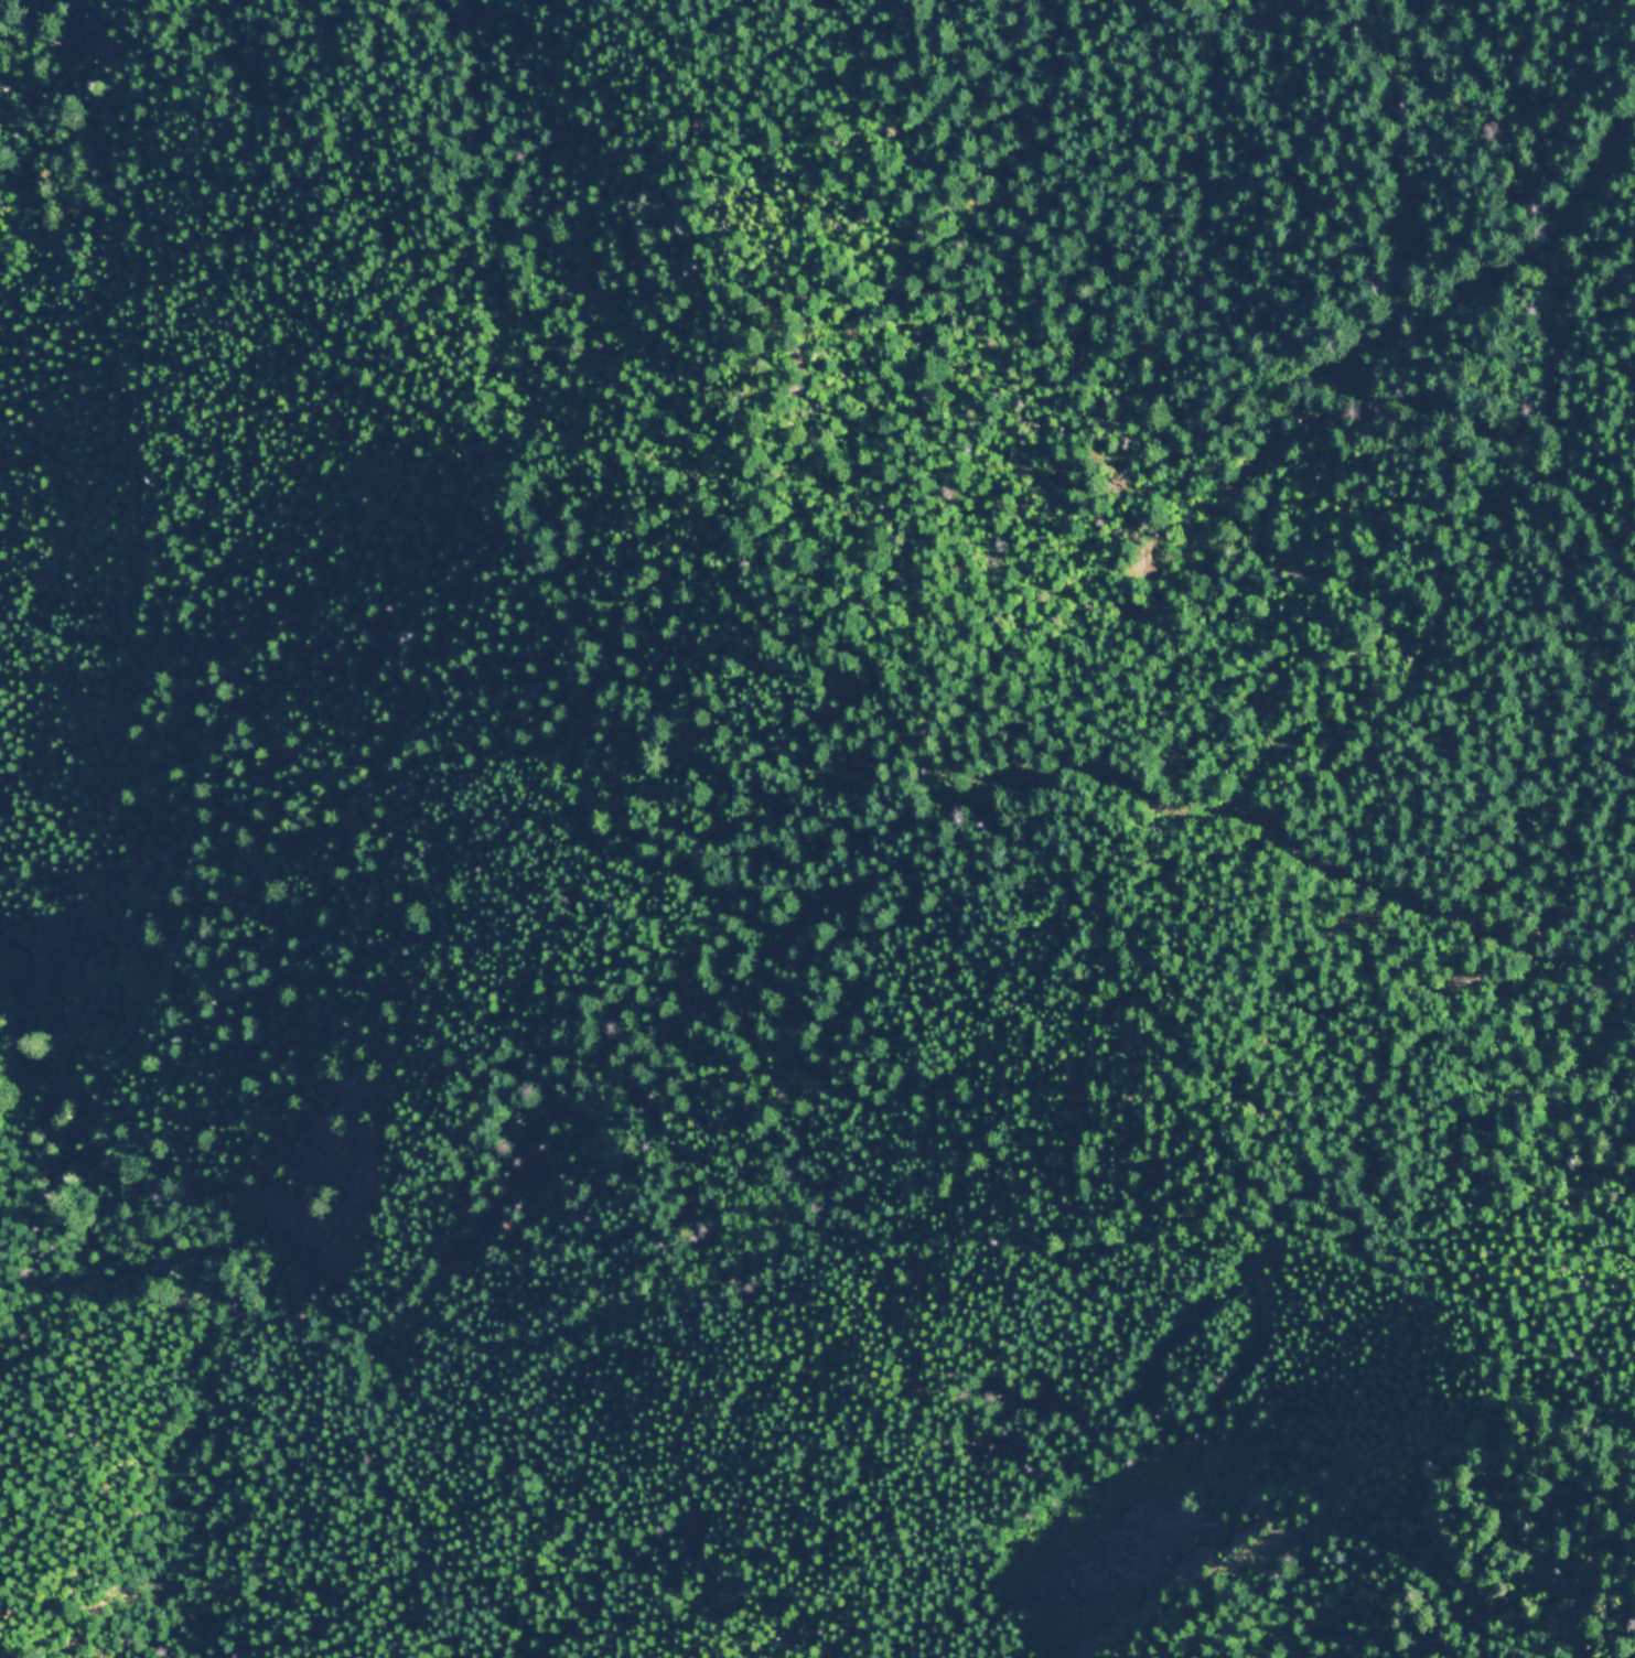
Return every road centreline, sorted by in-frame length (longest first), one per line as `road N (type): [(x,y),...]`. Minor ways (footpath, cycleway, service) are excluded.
road 1 (track): [(1634,1631),(1457,1535),(1384,1483),(1179,1611)]

